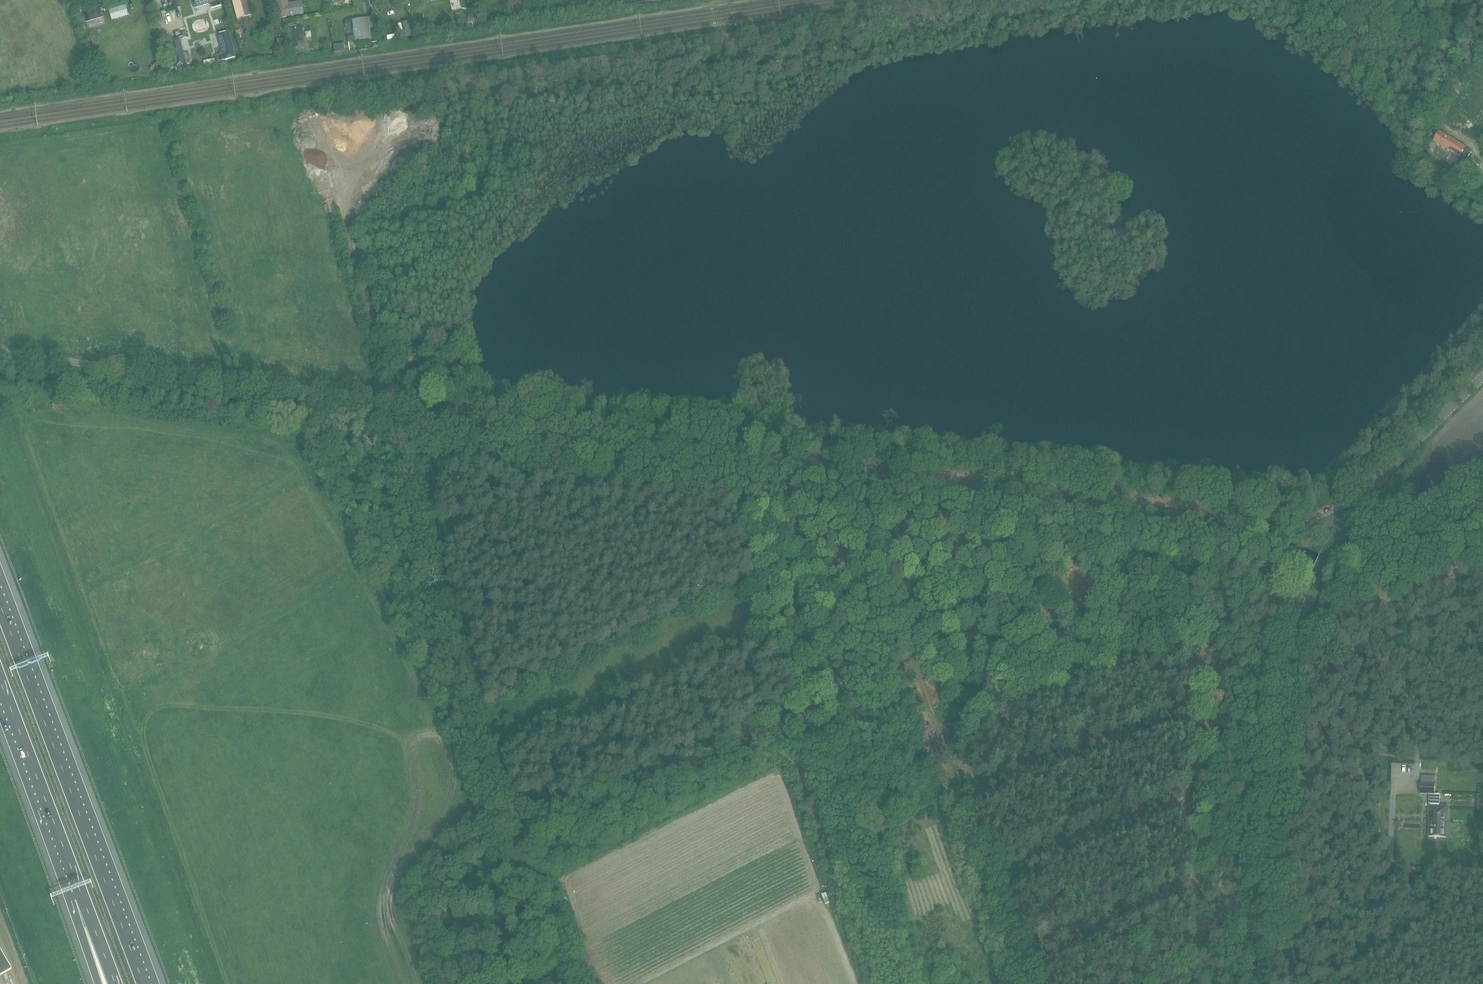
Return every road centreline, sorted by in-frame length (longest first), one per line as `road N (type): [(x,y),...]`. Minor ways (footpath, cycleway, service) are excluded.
road 1 (unclassified): [(1342,526),(731,469),(286,411),(9,369),(0,359)]
road 2 (tertiary): [(1249,983),(1284,684),(1293,640),(1342,526)]
road 3 (motorway): [(144,983),(0,604)]
road 4 (motorway): [(0,678),(83,896)]
road 5 (tertiary): [(1342,526),(1482,375)]

